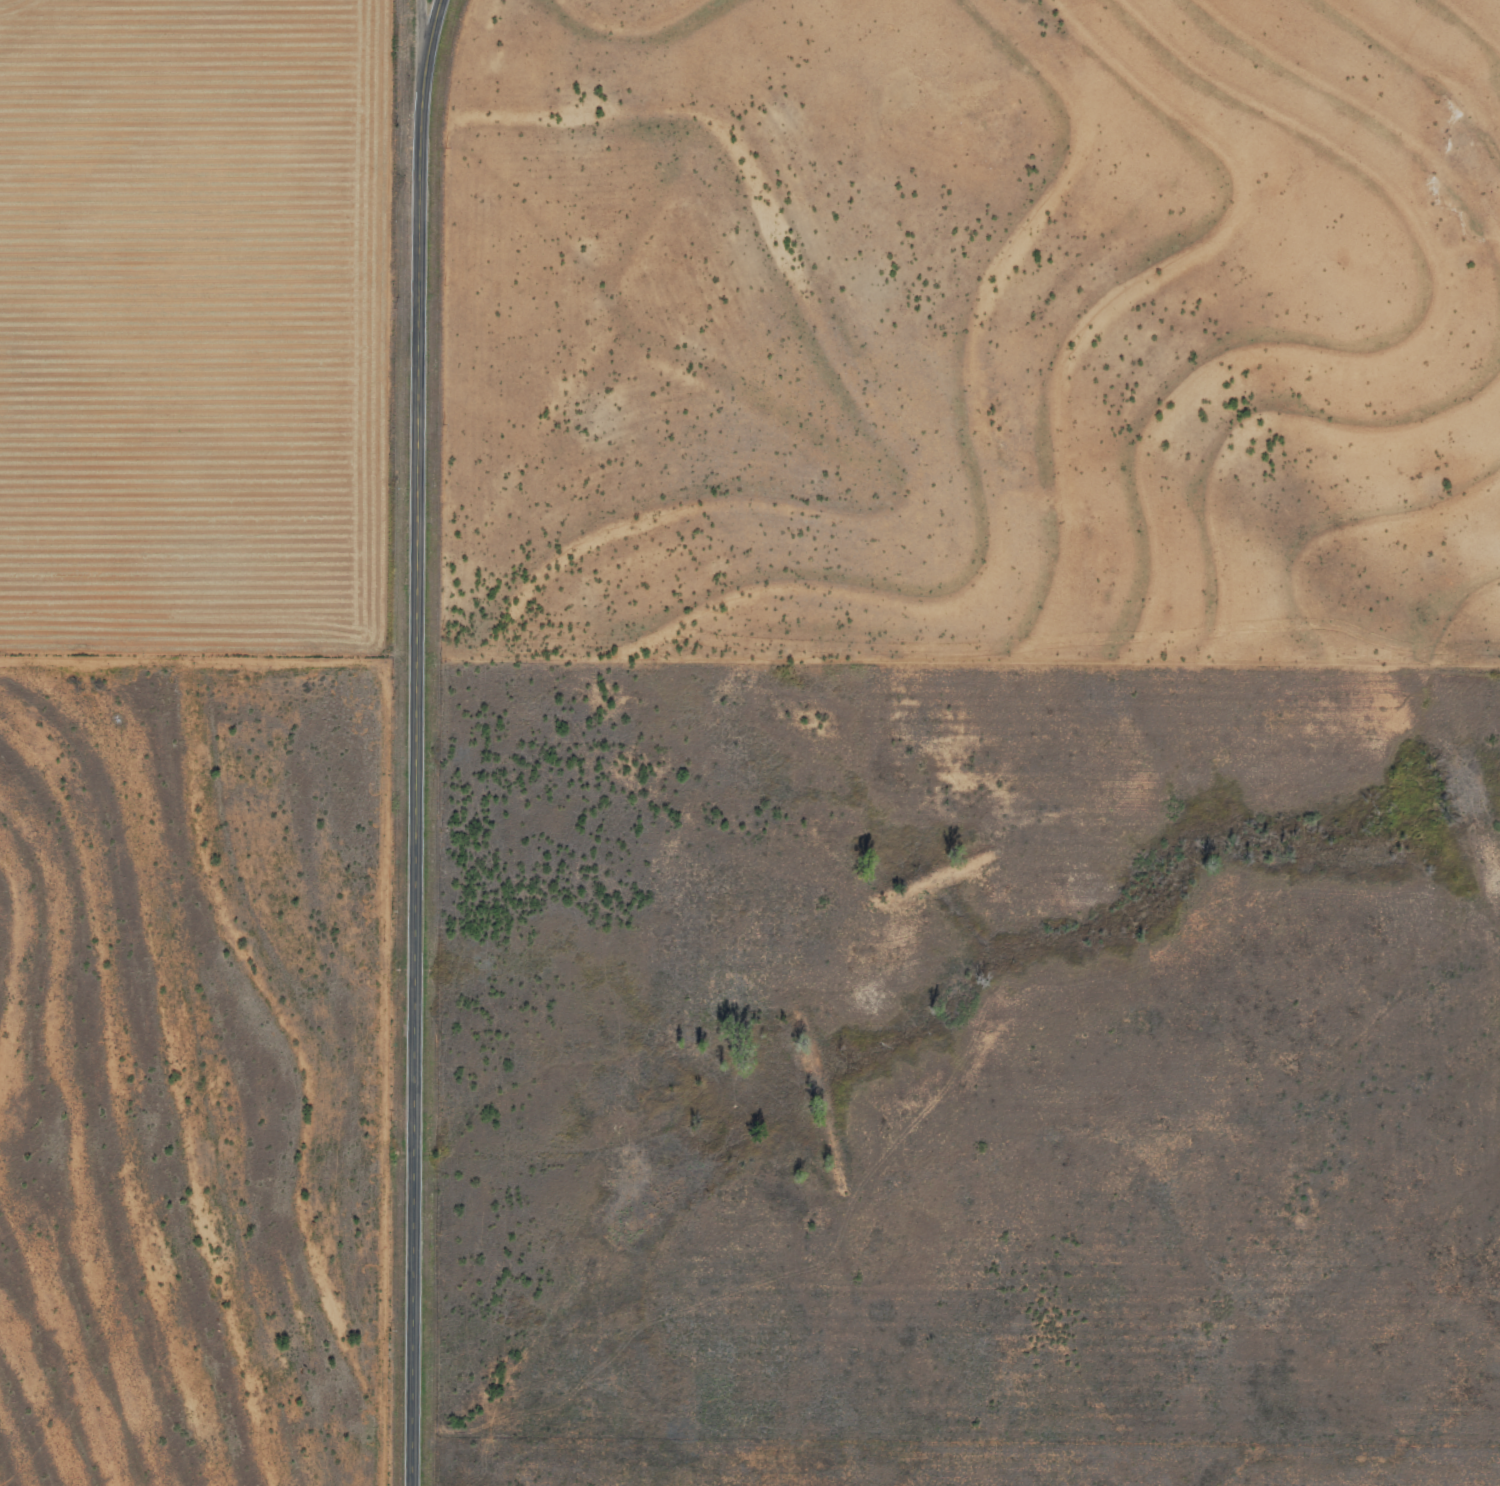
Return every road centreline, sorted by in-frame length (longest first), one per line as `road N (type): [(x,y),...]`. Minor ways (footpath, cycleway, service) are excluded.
road 1 (tertiary): [(417,1485),(421,66),(438,0)]

